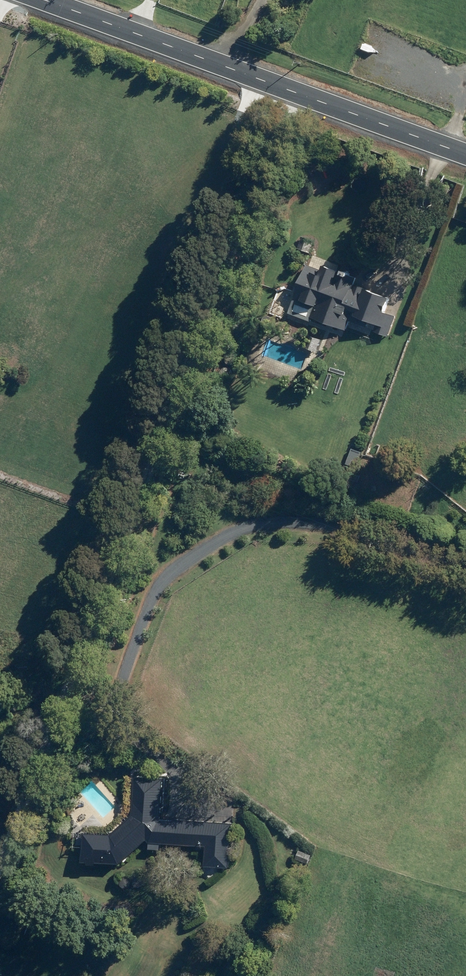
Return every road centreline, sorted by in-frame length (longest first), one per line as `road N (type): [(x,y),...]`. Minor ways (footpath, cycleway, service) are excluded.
road 1 (unclassified): [(301,91),(0,871)]
road 2 (tertiary): [(301,91),(52,0)]
road 3 (tertiary): [(465,152),(301,91)]

